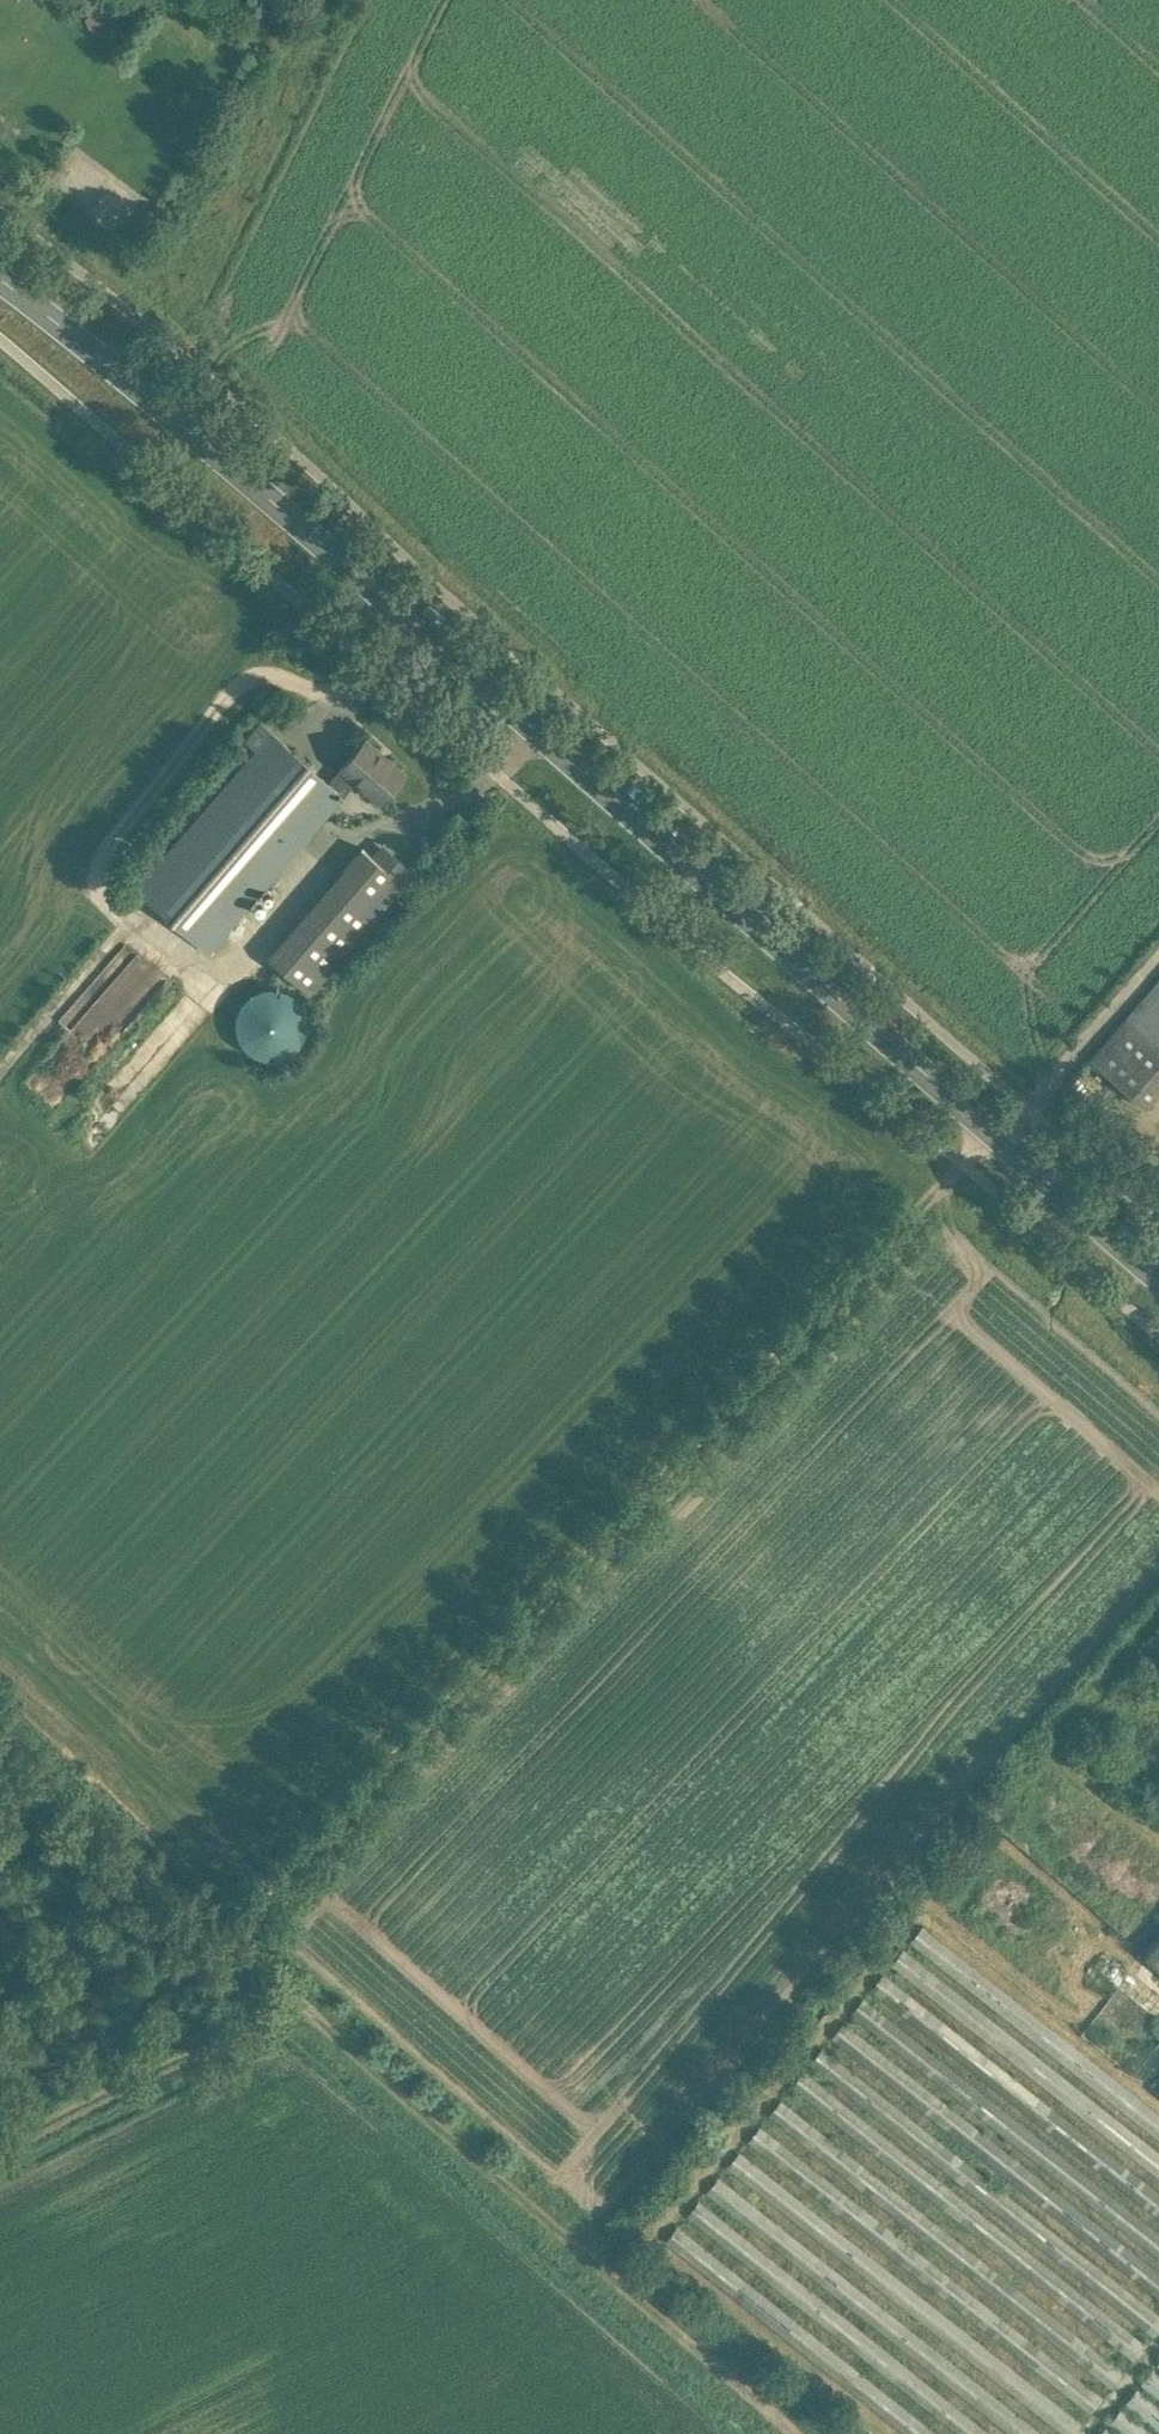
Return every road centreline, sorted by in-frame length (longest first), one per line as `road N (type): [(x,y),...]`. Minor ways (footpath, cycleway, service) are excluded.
road 1 (secondary): [(1158,1282),(240,480),(0,281)]
road 2 (track): [(228,1940),(955,1165)]
road 3 (track): [(794,2433),(228,1940)]
road 4 (track): [(0,2155),(303,2003)]
road 5 (track): [(228,1940),(0,1740)]

